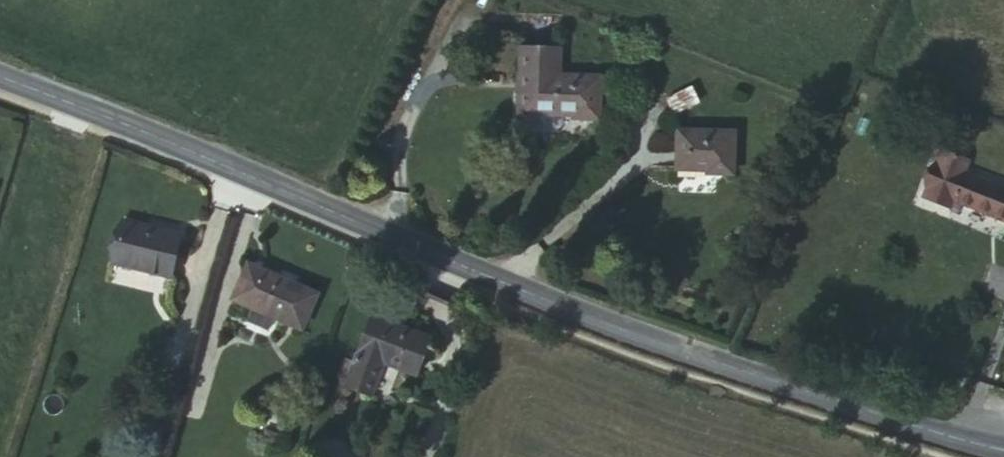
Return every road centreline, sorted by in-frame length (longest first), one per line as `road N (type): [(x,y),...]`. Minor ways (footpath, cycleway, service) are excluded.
road 1 (tertiary): [(1003,449),(877,413),(0,75)]

